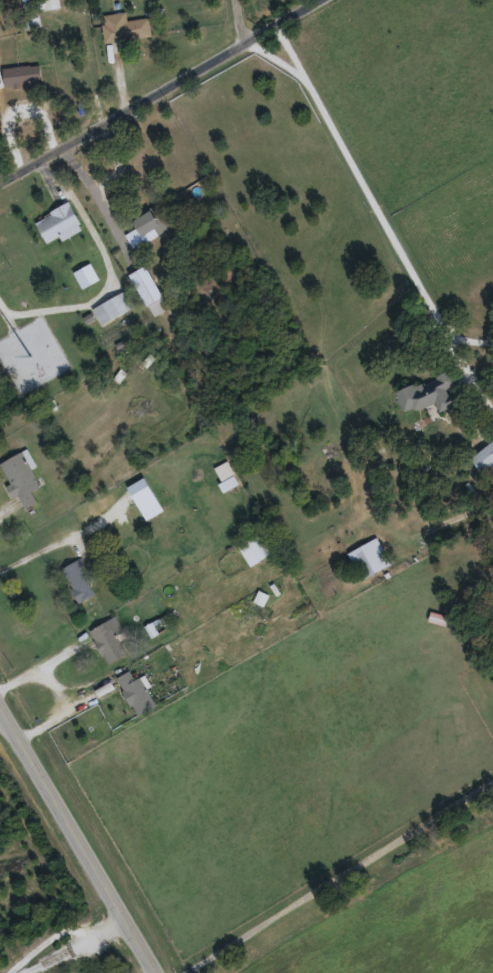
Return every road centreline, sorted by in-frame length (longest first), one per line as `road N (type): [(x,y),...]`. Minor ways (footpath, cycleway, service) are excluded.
road 1 (residential): [(0,186),(323,0)]
road 2 (tertiary): [(157,972),(0,703)]

